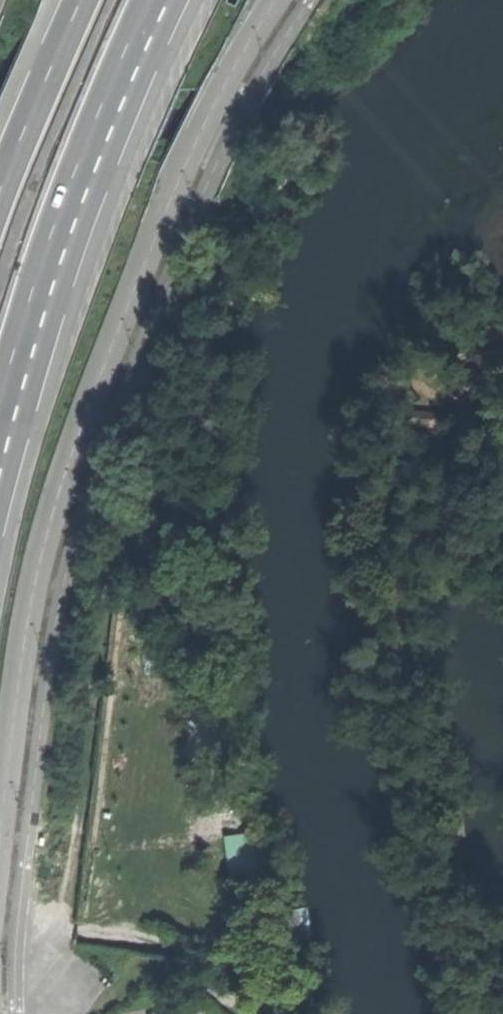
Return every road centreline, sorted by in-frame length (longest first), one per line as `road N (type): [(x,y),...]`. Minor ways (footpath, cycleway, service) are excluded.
road 1 (unclassified): [(0,843),(34,589),(75,444),(177,191),(231,74),(279,0)]
road 2 (trunk): [(0,397),(76,166),(146,0)]
road 3 (trunk): [(77,0),(0,194)]

